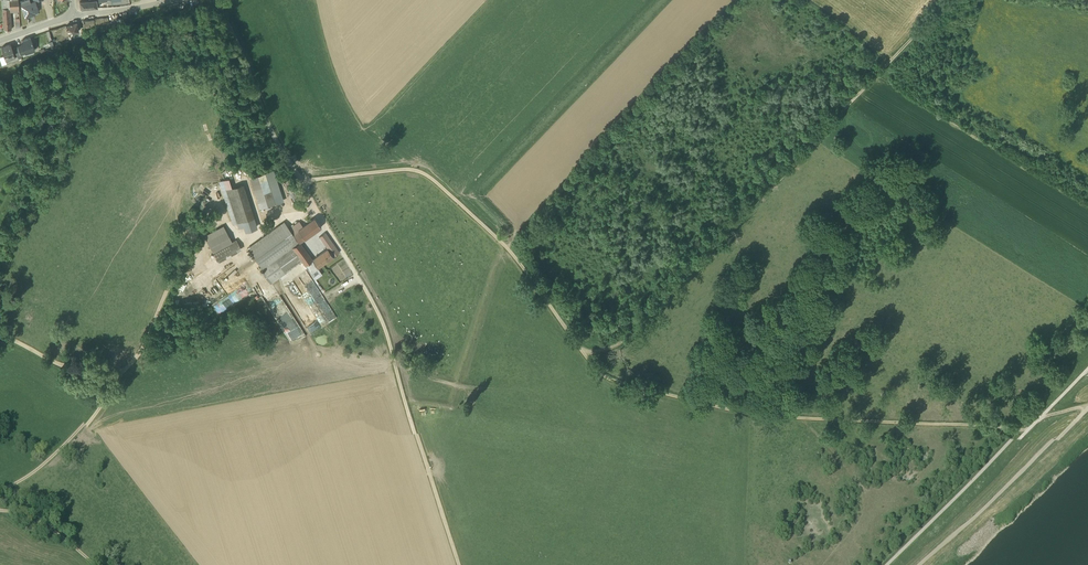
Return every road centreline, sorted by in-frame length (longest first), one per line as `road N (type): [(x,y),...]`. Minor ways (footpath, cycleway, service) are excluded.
road 1 (track): [(946,0),(659,303),(611,346),(584,353)]
road 2 (track): [(584,353),(621,382),(756,414),(1027,426)]
road 3 (track): [(302,180),(386,330),(458,564)]
road 4 (track): [(302,180),(405,168),(431,176),(517,256),(584,353)]
road 5 (track): [(1087,407),(921,564)]
road 6 (unclassified): [(216,0),(302,180)]
road 7 (track): [(116,381),(142,346),(206,208)]
road 8 (track): [(0,494),(62,448),(116,381)]
road 9 (track): [(116,381),(0,330)]

